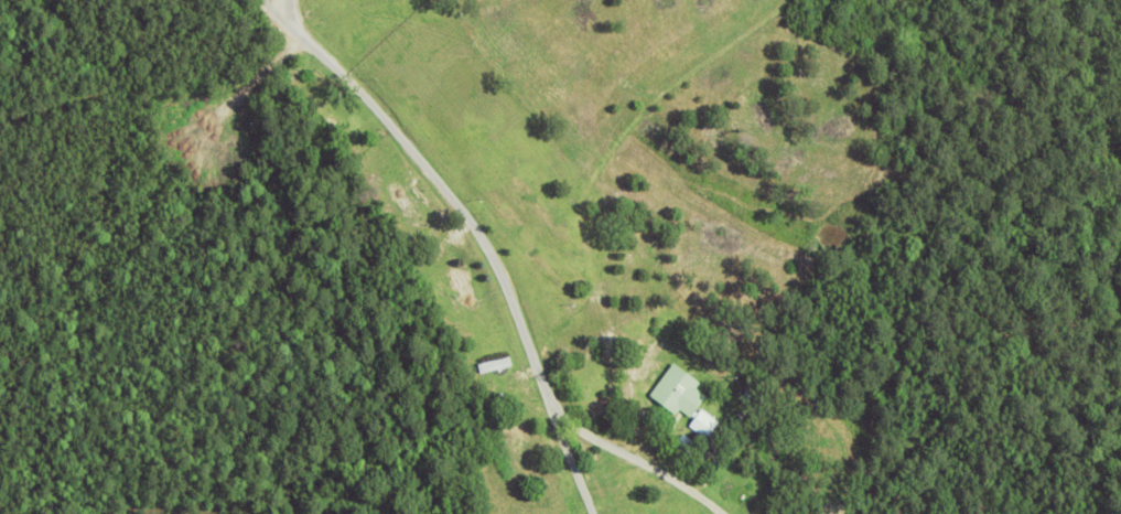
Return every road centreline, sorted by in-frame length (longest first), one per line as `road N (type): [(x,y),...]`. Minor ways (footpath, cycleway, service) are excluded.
road 1 (residential): [(551,419),(486,243),(366,94),(310,35),(259,0)]
road 2 (residential): [(0,123),(103,93),(212,103),(249,88),(292,42),(315,41)]

